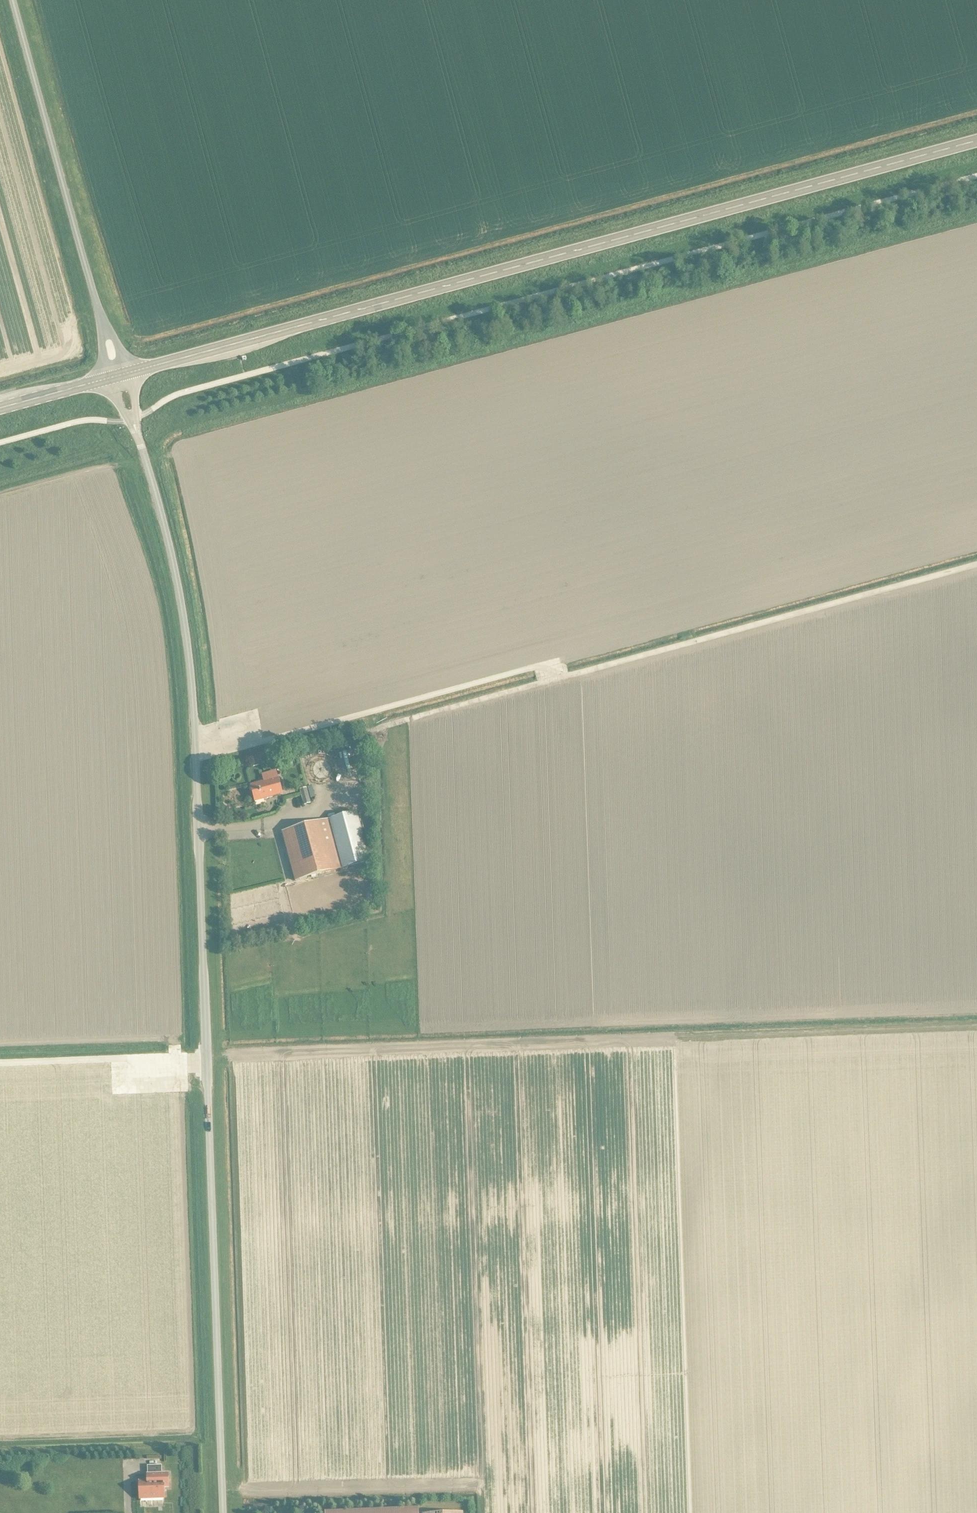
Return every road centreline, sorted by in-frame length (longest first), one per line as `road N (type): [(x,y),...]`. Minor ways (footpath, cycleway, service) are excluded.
road 1 (unclassified): [(222,1512),(191,707),(168,540),(119,375)]
road 2 (secondary): [(119,375),(976,140)]
road 3 (unclassified): [(119,375),(12,0)]
road 4 (secondary): [(0,407),(119,375)]

